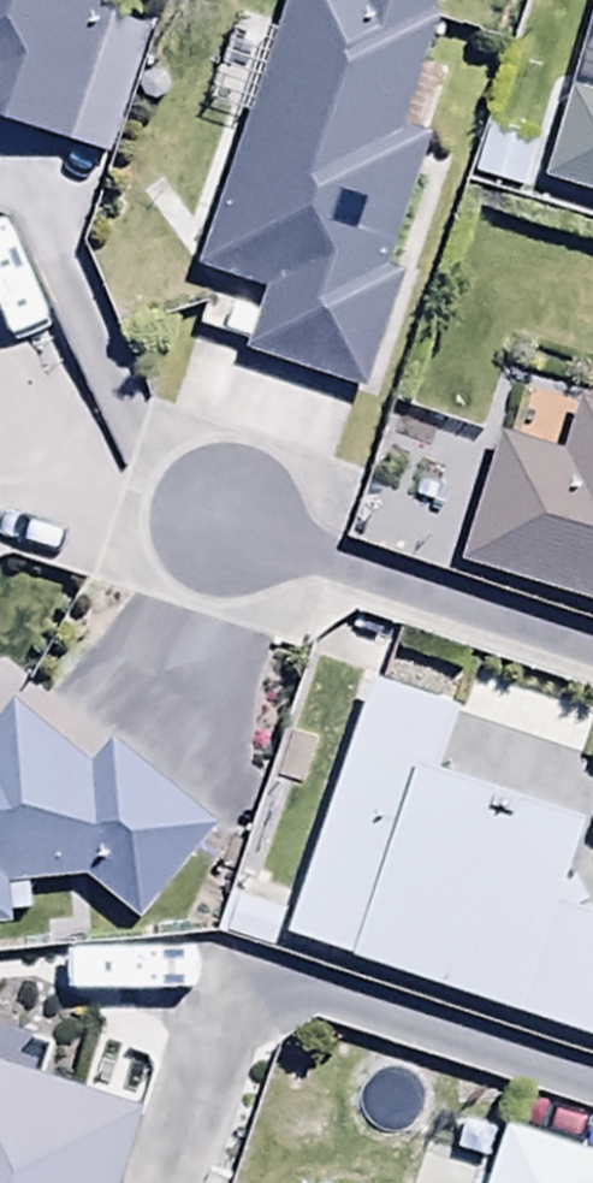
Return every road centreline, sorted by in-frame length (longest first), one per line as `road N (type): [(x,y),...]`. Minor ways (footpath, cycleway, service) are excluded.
road 1 (residential): [(205,520),(592,647)]

